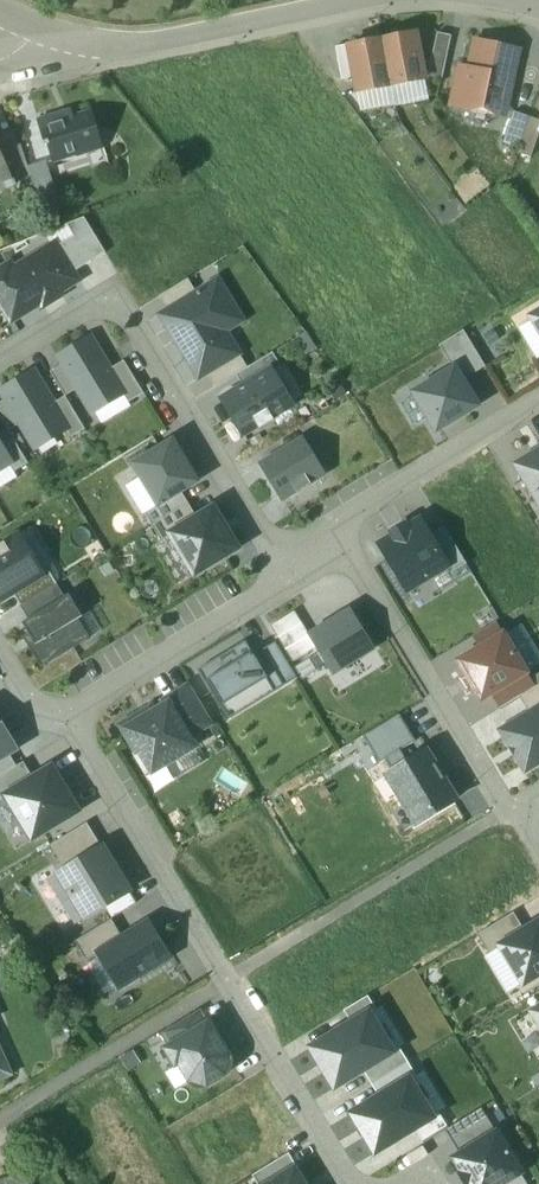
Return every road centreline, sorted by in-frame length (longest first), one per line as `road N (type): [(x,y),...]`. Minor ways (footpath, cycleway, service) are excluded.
road 1 (residential): [(281,568),(123,312),(96,308),(0,364)]
road 2 (residential): [(331,524),(501,804),(525,821)]
road 3 (unclassified): [(44,55),(282,30),(393,0)]
road 4 (residential): [(70,715),(228,979)]
road 5 (residential): [(70,715),(262,594),(281,568)]
road 6 (residential): [(538,403),(331,524)]
road 7 (residential): [(348,1183),(228,979)]

